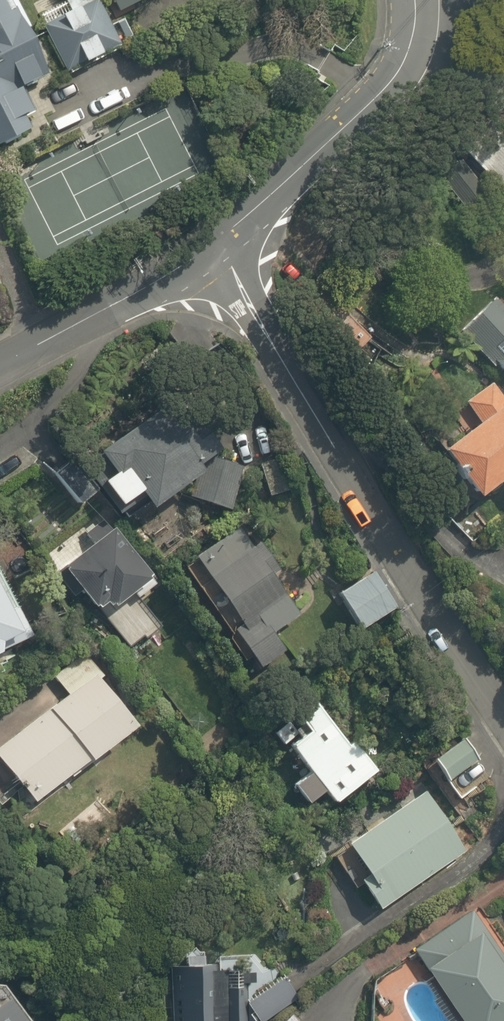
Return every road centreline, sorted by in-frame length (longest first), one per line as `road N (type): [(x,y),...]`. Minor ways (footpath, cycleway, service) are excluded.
road 1 (residential): [(220,259),(503,713)]
road 2 (residential): [(220,259),(281,216),(402,57),(419,5)]
road 3 (residential): [(0,371),(220,259)]

